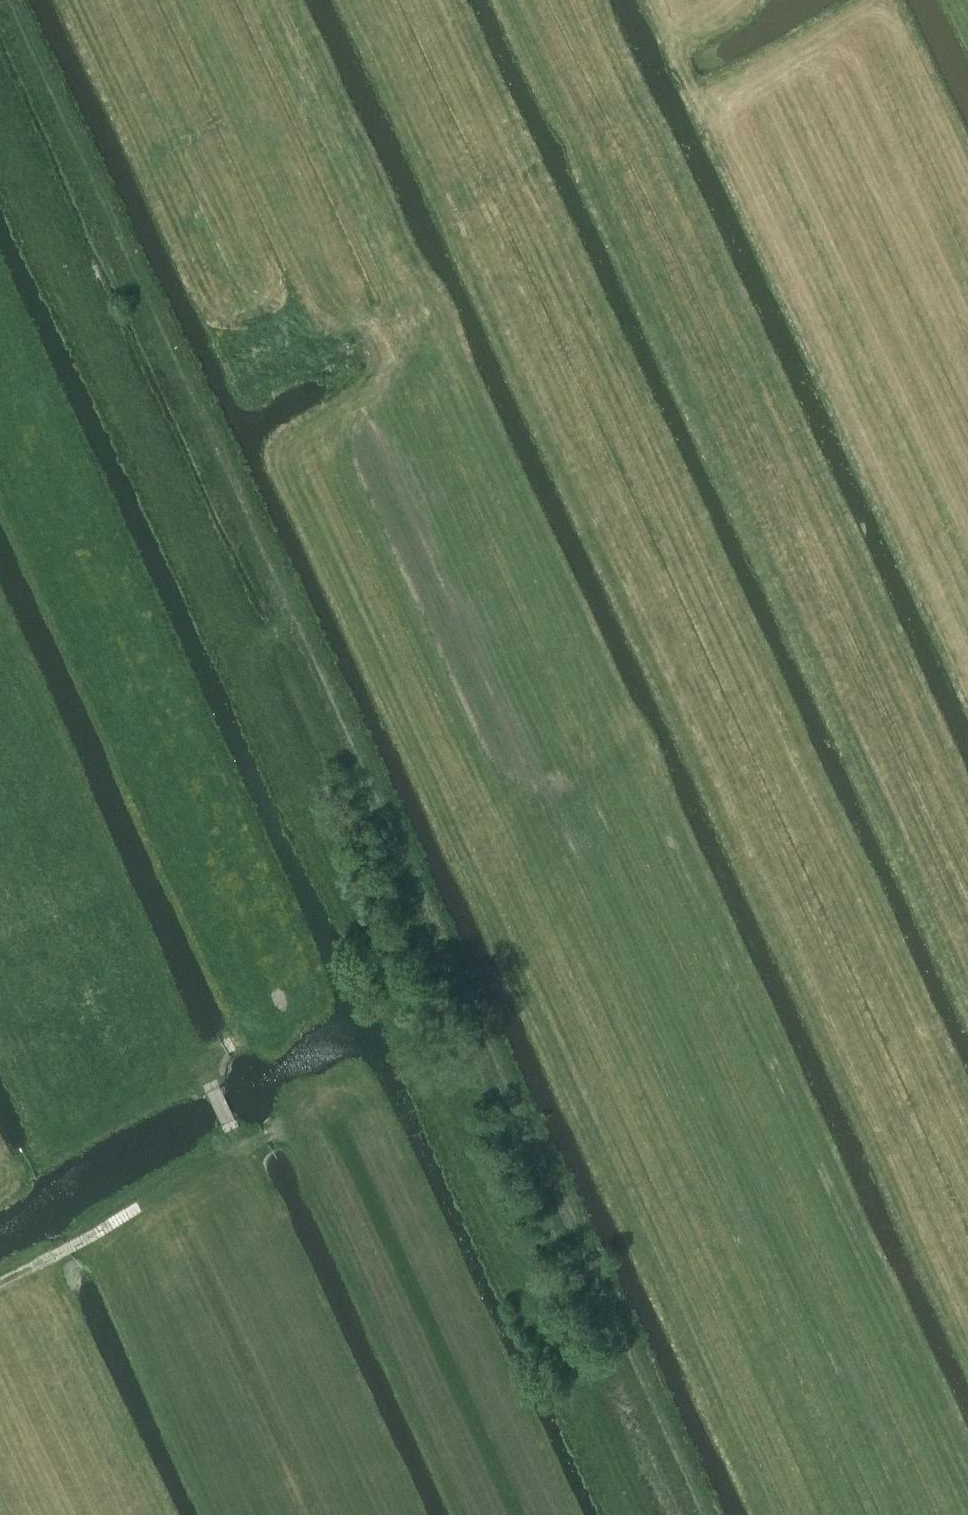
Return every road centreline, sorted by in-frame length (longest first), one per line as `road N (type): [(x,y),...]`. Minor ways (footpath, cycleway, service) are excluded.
road 1 (track): [(0,1283),(280,1129)]

